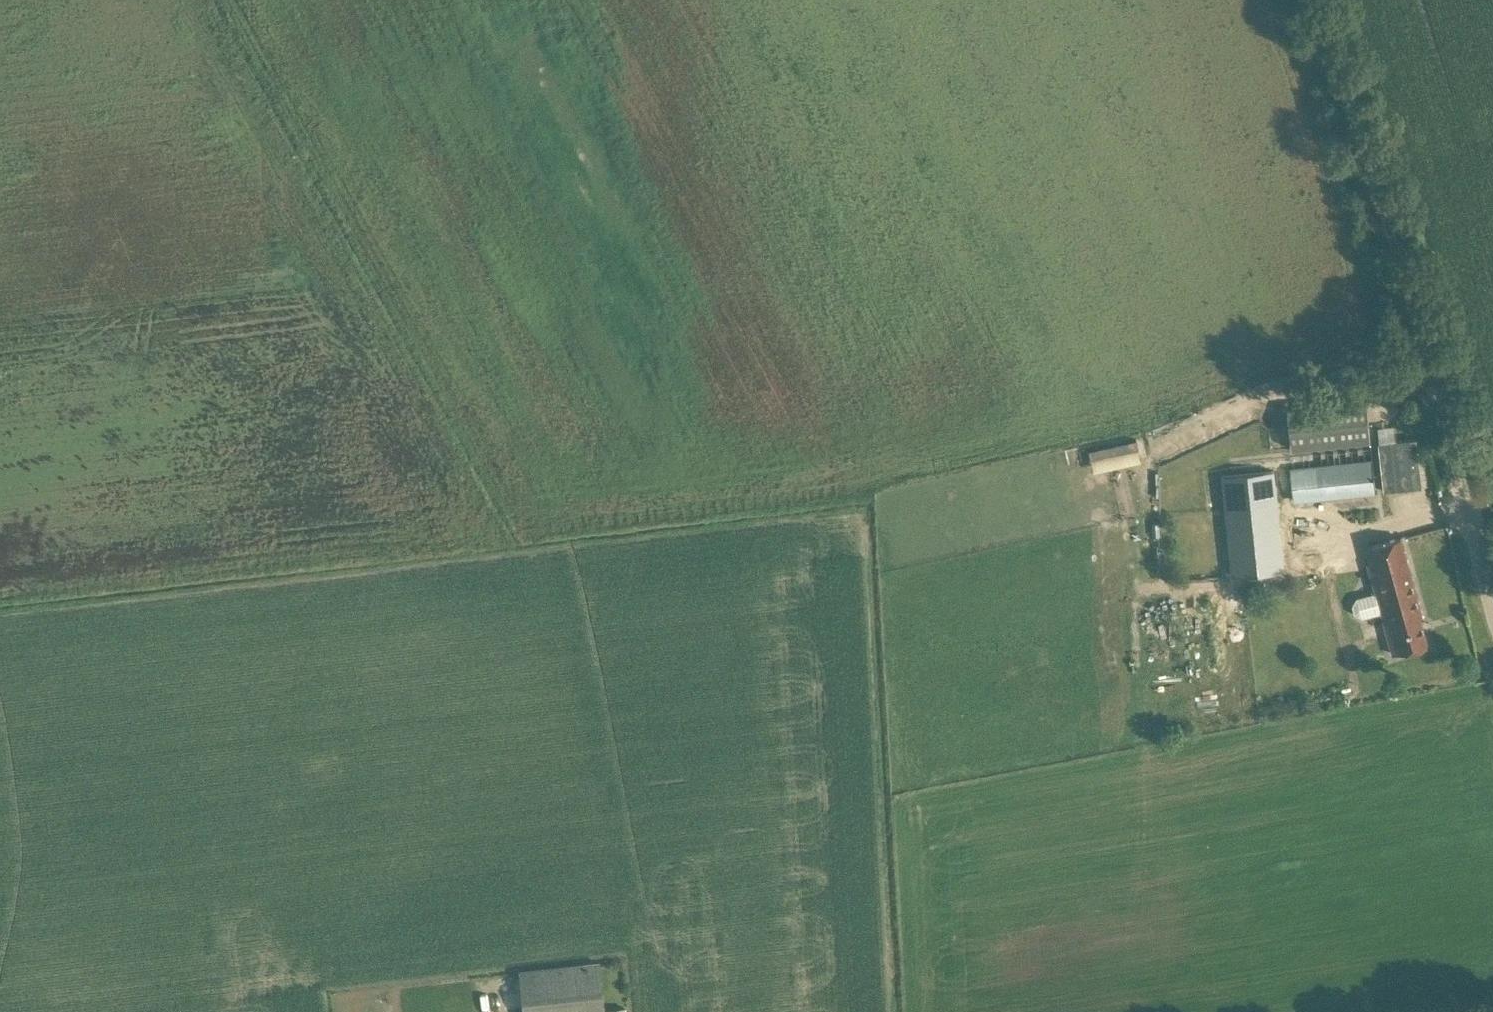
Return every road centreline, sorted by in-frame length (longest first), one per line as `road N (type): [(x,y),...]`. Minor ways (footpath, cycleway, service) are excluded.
road 1 (track): [(1311,0),(1443,415)]
road 2 (unclassified): [(1443,415),(1492,606)]

